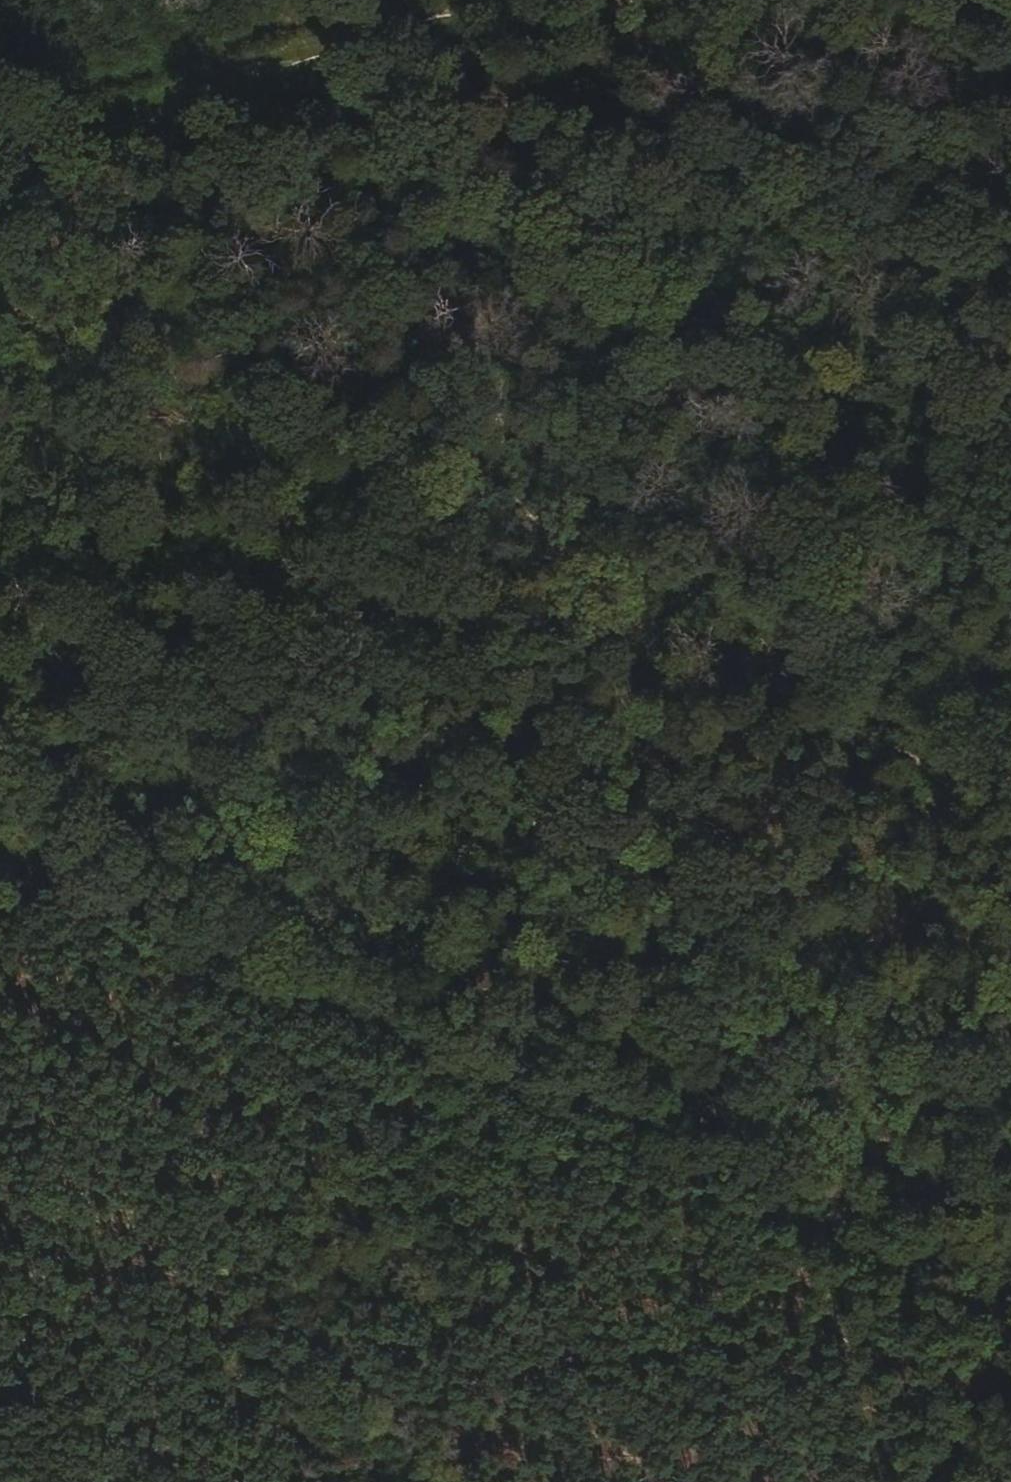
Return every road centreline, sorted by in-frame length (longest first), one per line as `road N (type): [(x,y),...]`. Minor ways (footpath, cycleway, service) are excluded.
road 1 (track): [(0,162),(458,0)]

